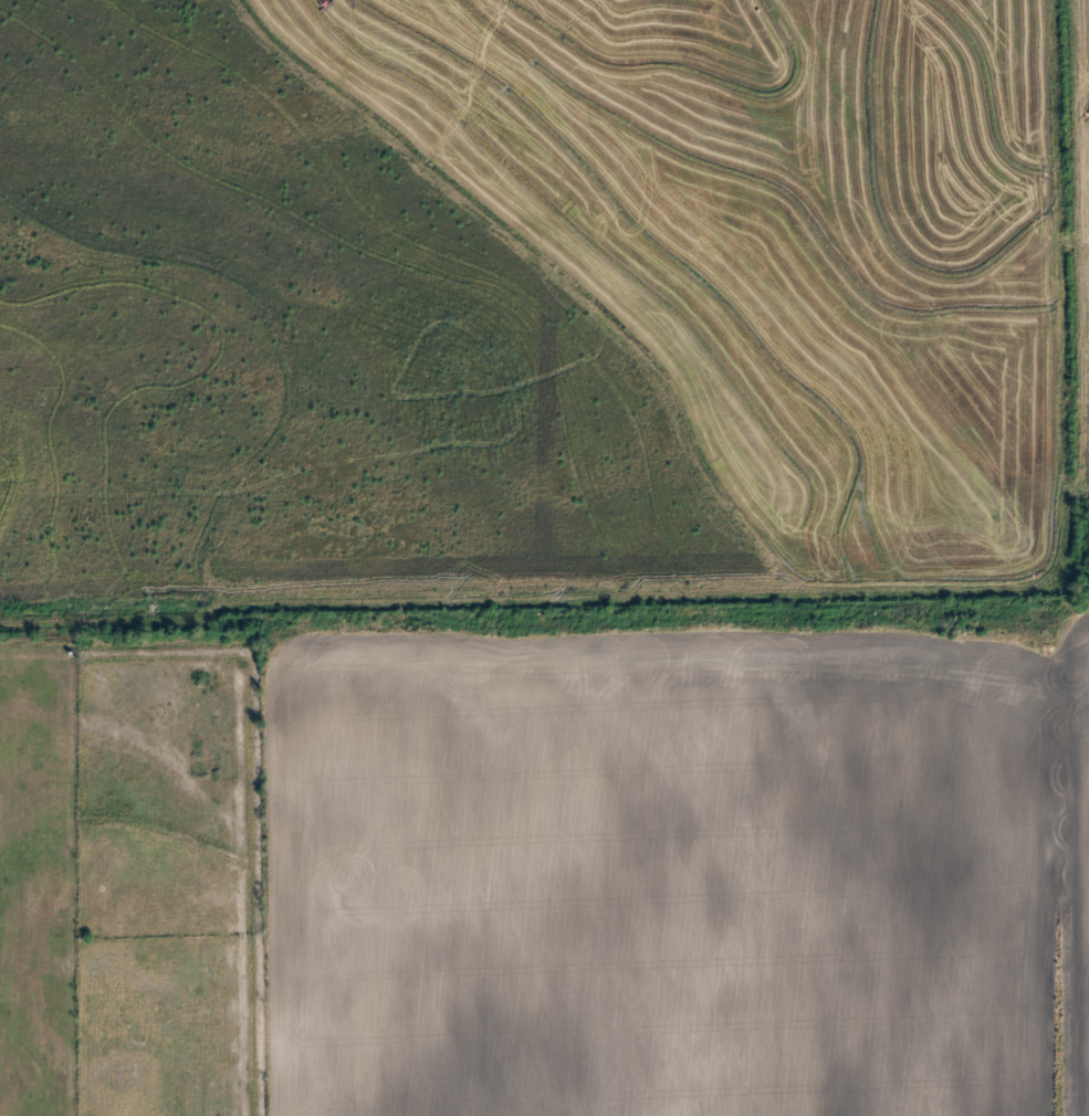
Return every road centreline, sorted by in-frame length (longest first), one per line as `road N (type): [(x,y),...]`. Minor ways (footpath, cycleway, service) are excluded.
road 1 (track): [(0,611),(1088,584)]

